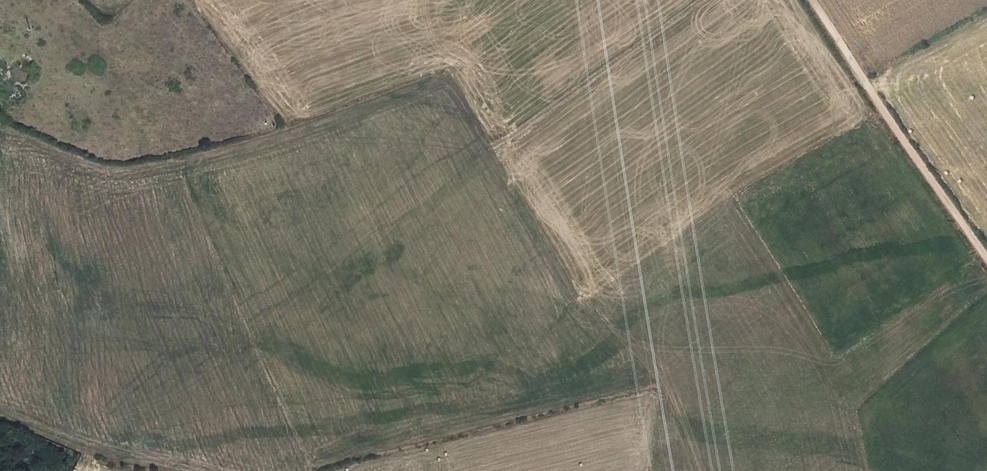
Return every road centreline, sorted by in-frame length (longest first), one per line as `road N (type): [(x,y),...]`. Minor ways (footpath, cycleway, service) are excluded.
road 1 (track): [(811,0),(986,259)]

